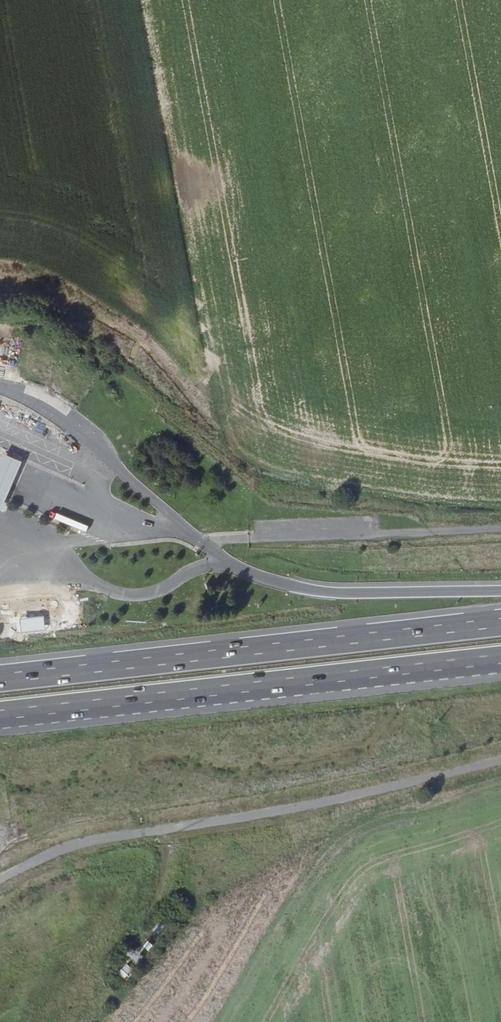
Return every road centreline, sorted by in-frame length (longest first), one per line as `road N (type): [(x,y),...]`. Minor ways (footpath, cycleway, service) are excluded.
road 1 (unclassified): [(0,1020),(57,960),(500,779)]
road 2 (motorway): [(0,715),(500,659)]
road 3 (motorway): [(500,622),(0,677)]
road 4 (unclassified): [(375,536),(304,515),(266,486),(150,345),(76,294),(0,274)]
road 5 (motorway): [(500,591),(345,594),(222,564)]

